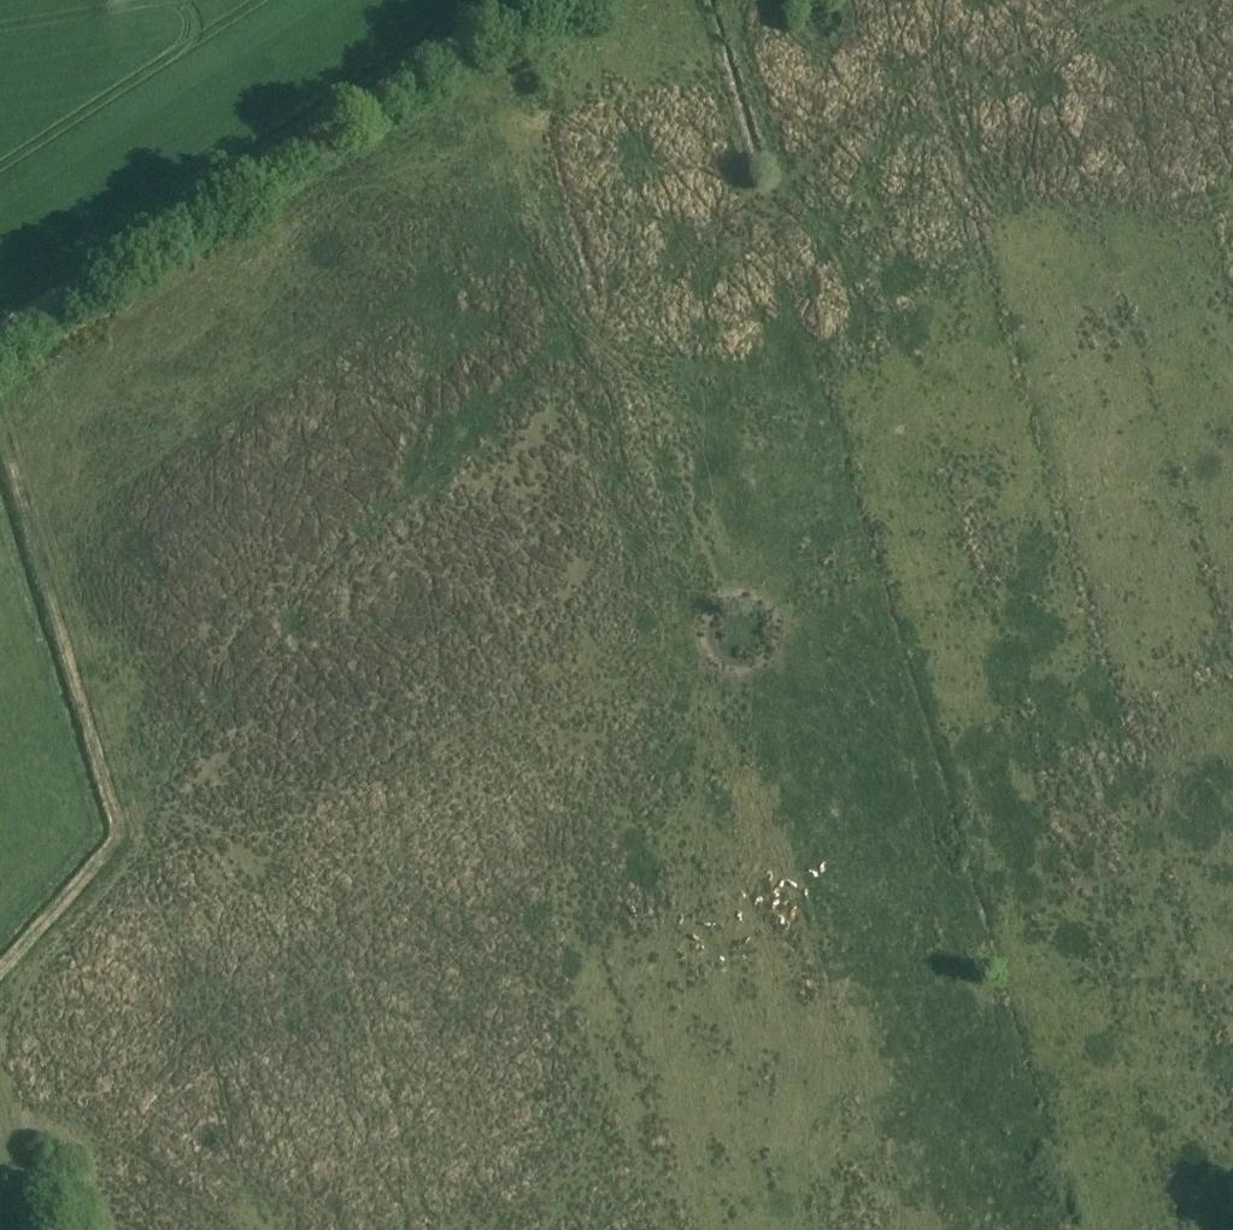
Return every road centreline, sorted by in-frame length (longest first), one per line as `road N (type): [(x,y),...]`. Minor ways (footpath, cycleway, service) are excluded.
road 1 (track): [(0,332),(522,0)]

